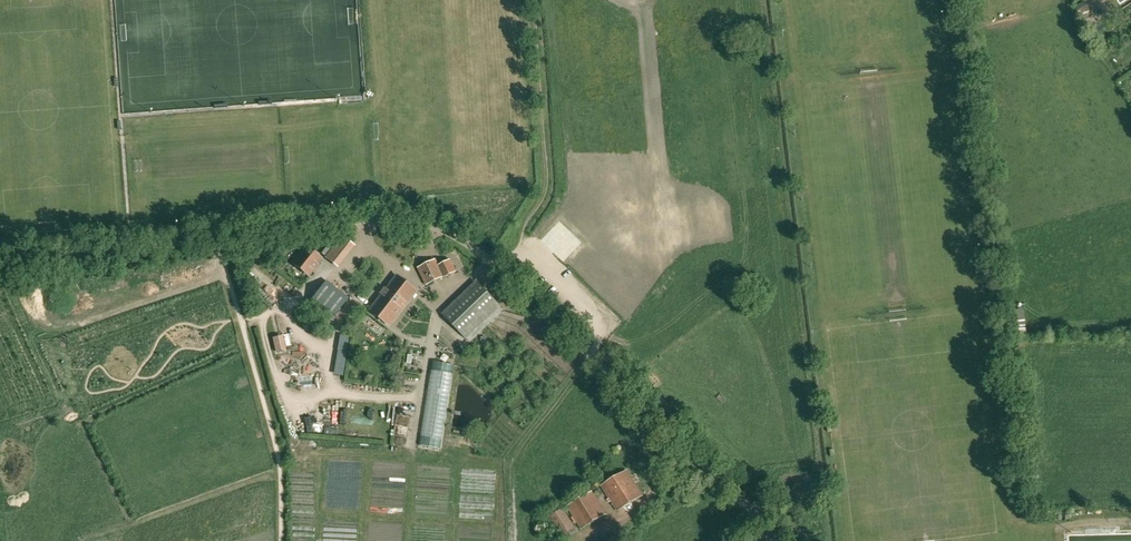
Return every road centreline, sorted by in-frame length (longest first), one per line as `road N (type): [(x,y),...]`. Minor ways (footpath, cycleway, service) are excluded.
road 1 (unclassified): [(785,540),(496,262),(421,219),(388,216),(0,264)]
road 2 (track): [(217,237),(281,453),(284,540)]

